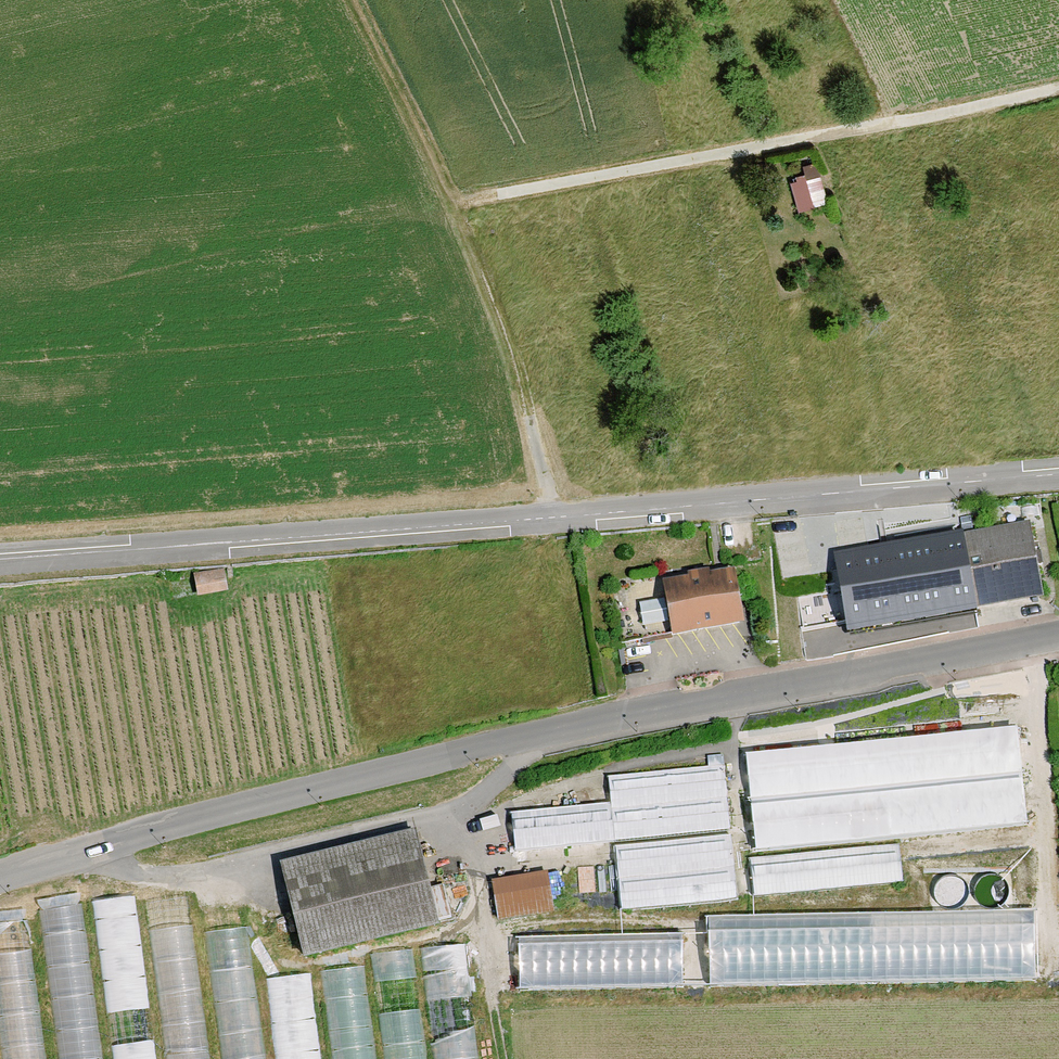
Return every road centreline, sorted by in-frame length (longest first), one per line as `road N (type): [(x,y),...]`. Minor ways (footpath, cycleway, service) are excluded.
road 1 (tertiary): [(1058,638),(594,720),(215,811),(0,873)]
road 2 (track): [(553,516),(451,199),(1058,86)]
road 3 (track): [(553,516),(0,556)]
road 4 (residential): [(1058,471),(553,516)]
road 5 (track): [(451,199),(355,0)]

